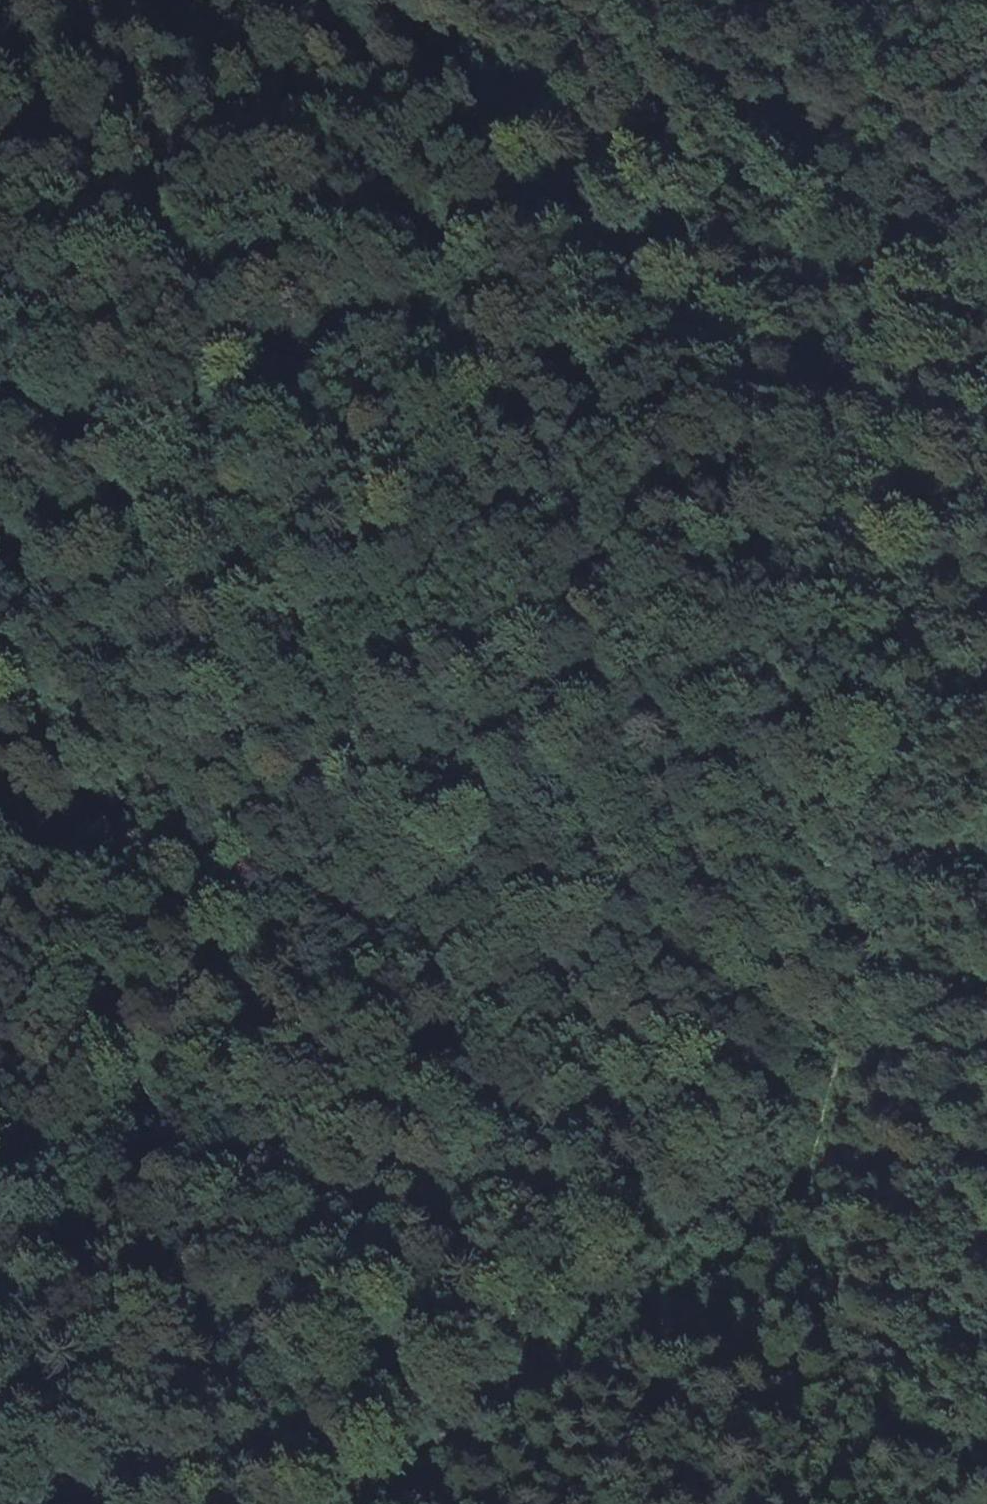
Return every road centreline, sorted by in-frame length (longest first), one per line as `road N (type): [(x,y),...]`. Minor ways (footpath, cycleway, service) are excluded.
road 1 (track): [(0,904),(153,803),(151,574),(217,455),(682,151),(674,23),(681,0)]

